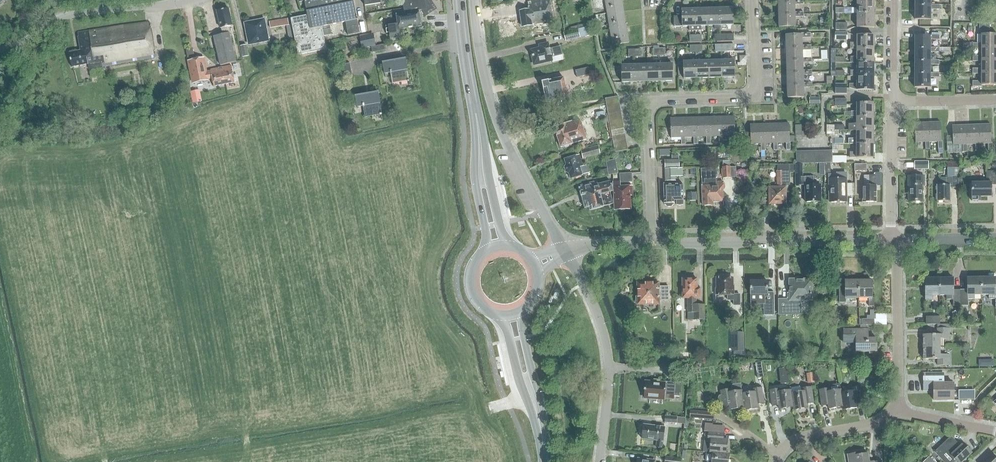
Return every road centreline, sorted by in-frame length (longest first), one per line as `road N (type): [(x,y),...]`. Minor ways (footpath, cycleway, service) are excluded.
road 1 (residential): [(652,244),(649,106),(753,94),(753,0)]
road 2 (residential): [(564,251),(503,137),(474,0)]
road 3 (unclassified): [(893,240),(652,244)]
road 4 (unclassified): [(599,461),(604,338),(564,251)]
road 5 (unclassified): [(0,48),(72,14),(197,0)]
road 6 (residential): [(894,411),(893,240)]
road 7 (primary): [(474,107),(486,250)]
road 8 (primary): [(509,245),(474,107)]
road 9 (primary): [(499,315),(544,450)]
road 10 (primary): [(544,450),(522,310)]
road 11 (residential): [(893,240),(896,101)]
road 12 (residential): [(775,461),(806,435),(866,425),(894,411)]

